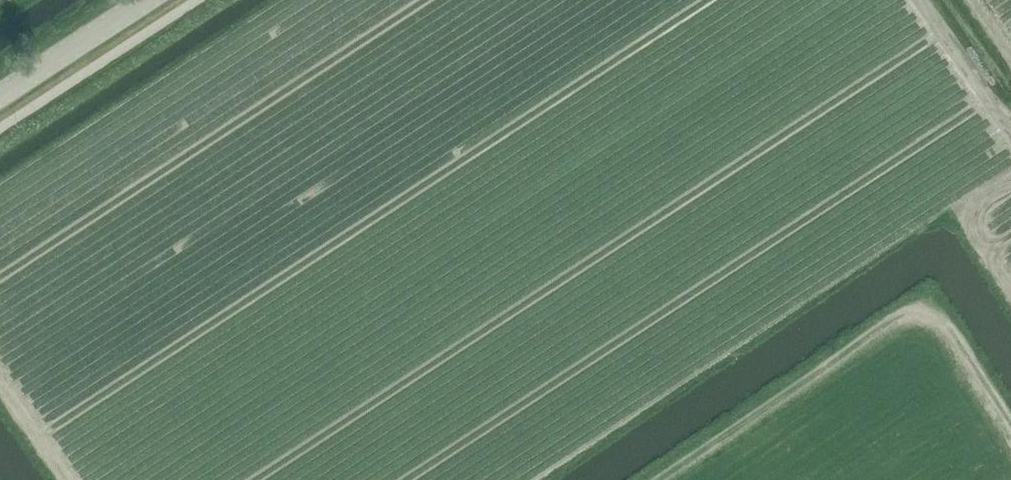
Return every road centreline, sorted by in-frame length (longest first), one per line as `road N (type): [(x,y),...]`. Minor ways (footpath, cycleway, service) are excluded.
road 1 (tertiary): [(0,93),(138,0)]

